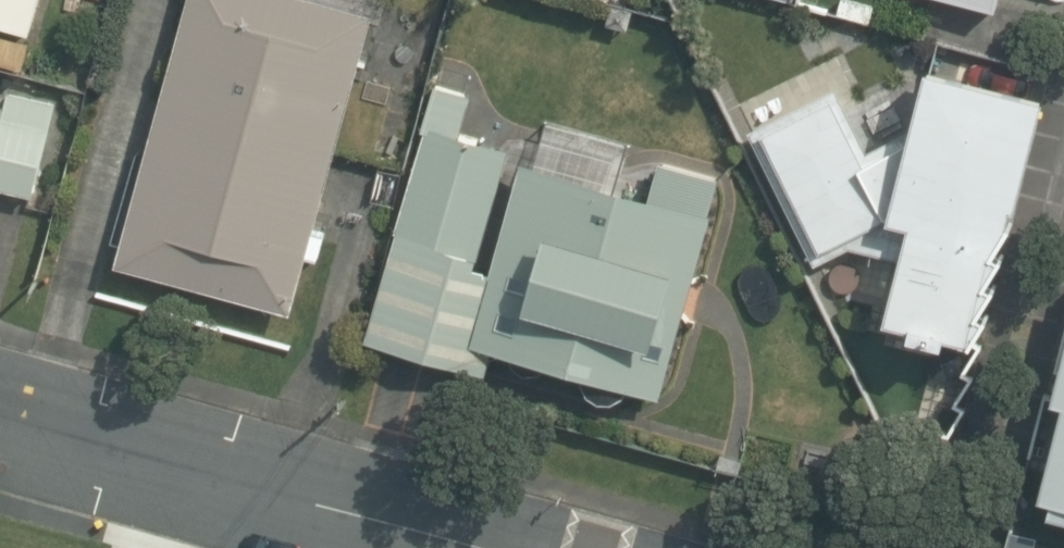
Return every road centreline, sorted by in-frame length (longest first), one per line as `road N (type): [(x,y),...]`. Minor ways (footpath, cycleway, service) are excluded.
road 1 (residential): [(479,547),(0,417)]

